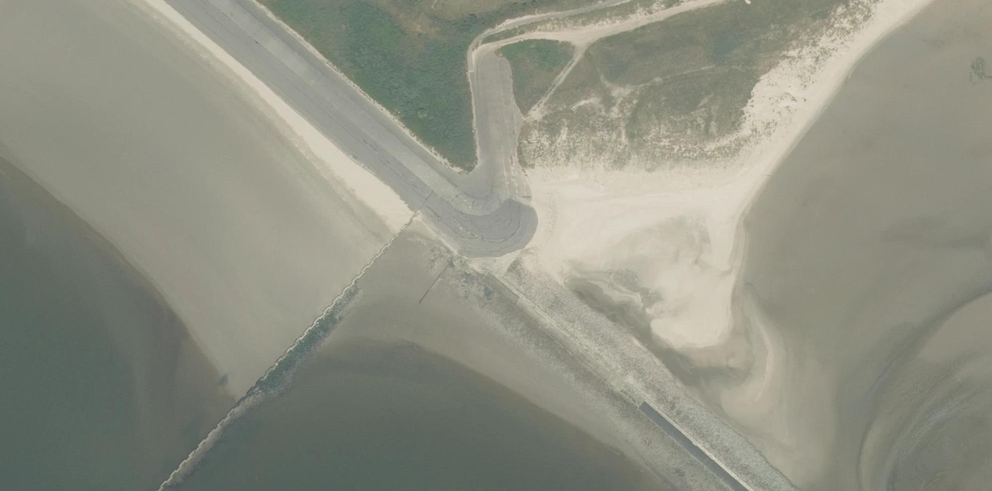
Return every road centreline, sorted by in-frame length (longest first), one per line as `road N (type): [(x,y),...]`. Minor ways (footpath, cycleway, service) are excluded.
road 1 (track): [(490,43),(474,52),(471,66),(483,169),(474,184),(461,184),(241,0)]

